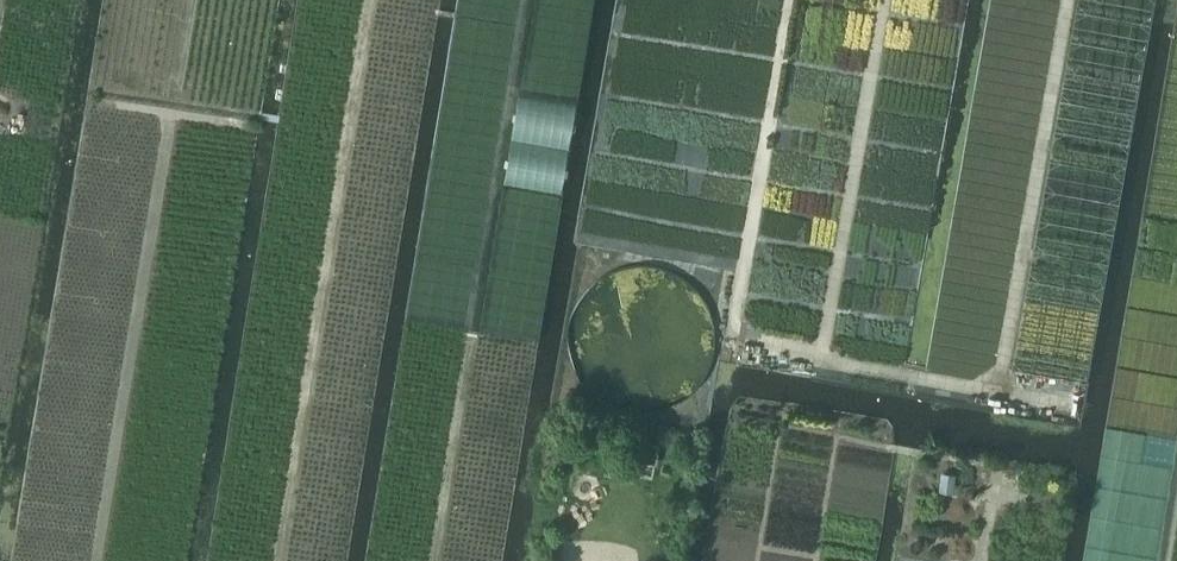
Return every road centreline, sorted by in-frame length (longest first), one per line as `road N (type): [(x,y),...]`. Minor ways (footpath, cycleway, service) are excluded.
road 1 (track): [(884,0),(821,357),(998,389),(1068,0)]
road 2 (track): [(96,560),(189,0)]

